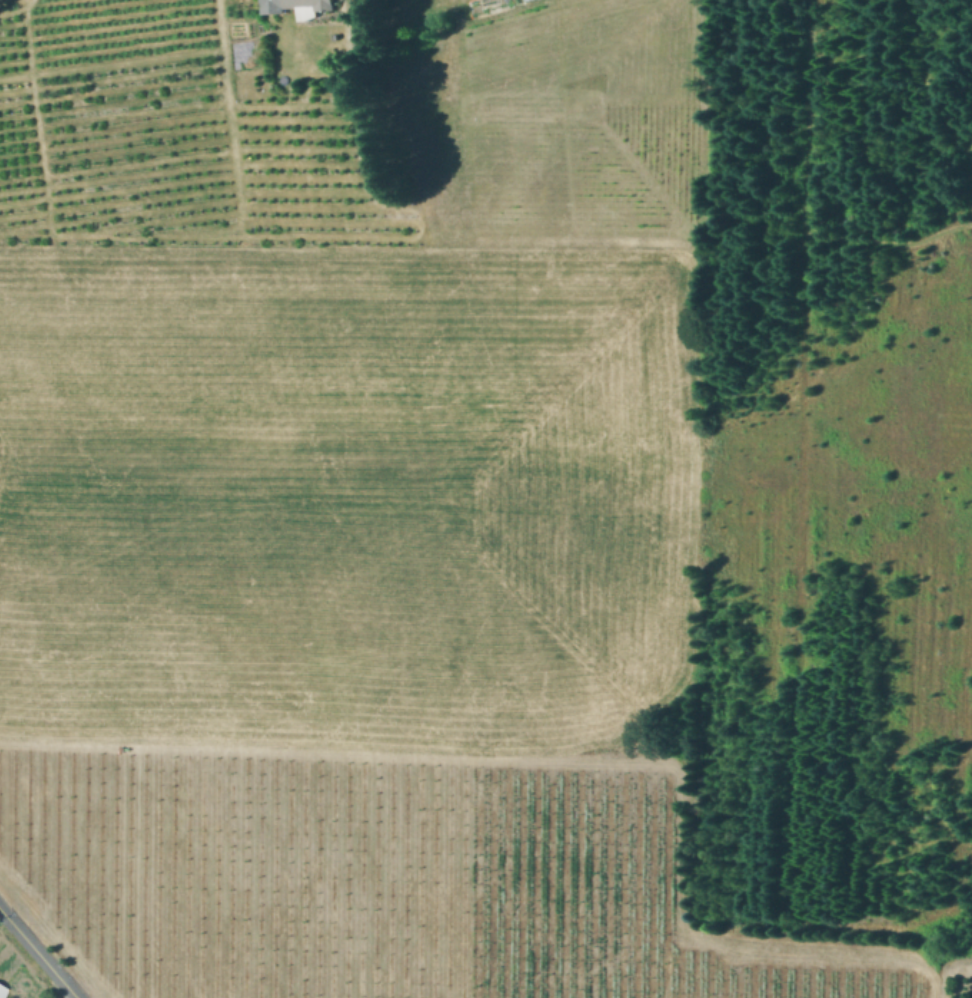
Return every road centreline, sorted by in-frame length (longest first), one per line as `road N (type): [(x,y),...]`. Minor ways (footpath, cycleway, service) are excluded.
road 1 (tertiary): [(79,997),(0,907)]

